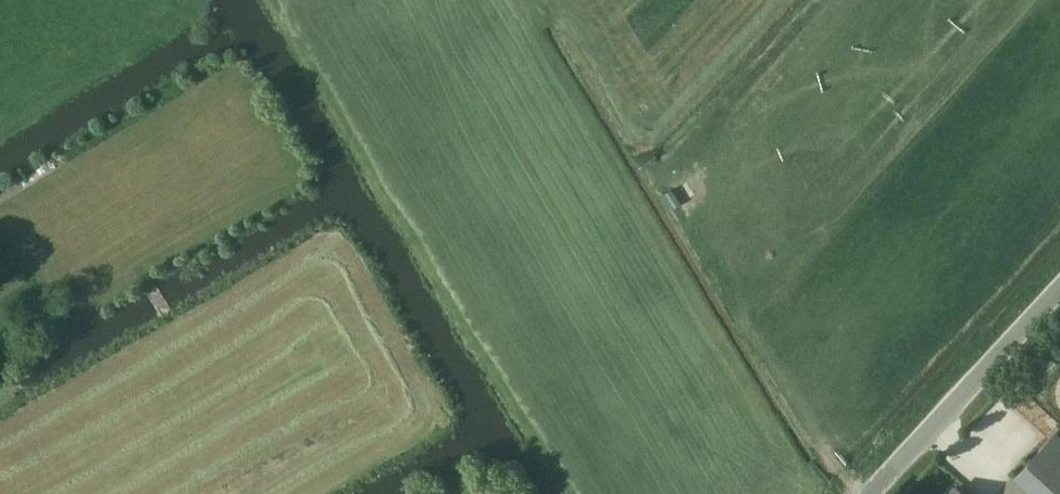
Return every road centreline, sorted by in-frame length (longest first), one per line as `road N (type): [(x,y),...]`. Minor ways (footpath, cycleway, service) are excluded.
road 1 (track): [(361,97),(600,493)]
road 2 (unclassified): [(862,493),(1059,279)]
road 3 (track): [(303,0),(361,97),(362,0)]

